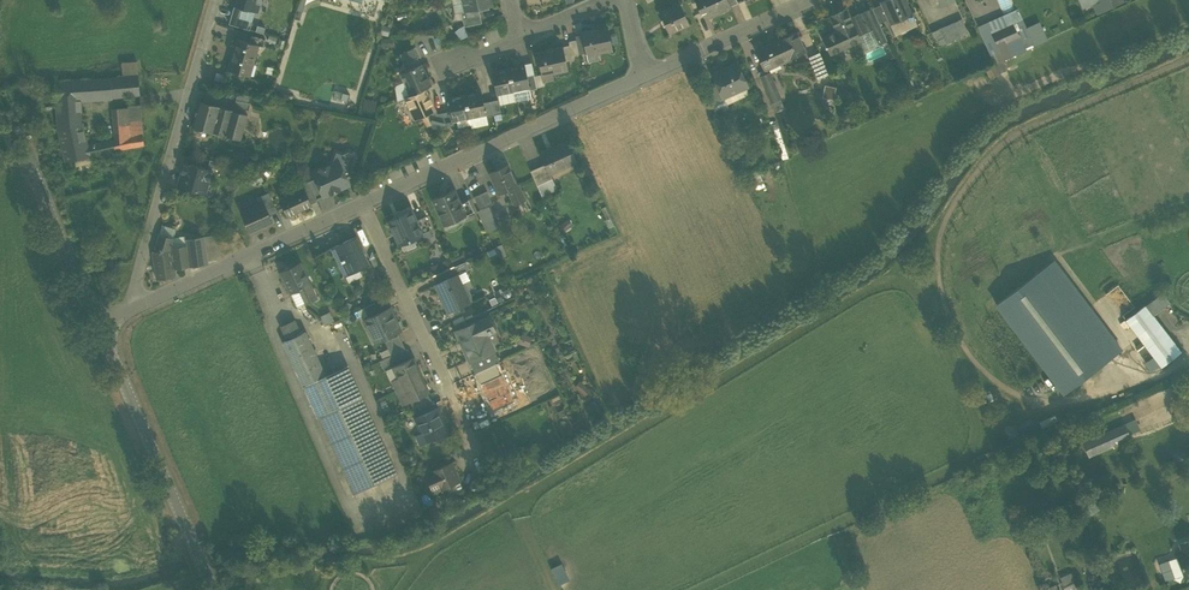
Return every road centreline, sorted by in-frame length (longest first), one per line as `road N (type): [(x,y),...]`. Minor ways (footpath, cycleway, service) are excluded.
road 1 (residential): [(129,309),(214,0)]
road 2 (residential): [(362,204),(647,76)]
road 3 (residential): [(211,589),(95,324)]
road 4 (residential): [(129,309),(362,204)]
road 5 (residential): [(362,204),(462,421)]
road 6 (residential): [(647,76),(816,0)]
road 7 (residential): [(95,324),(28,158)]

